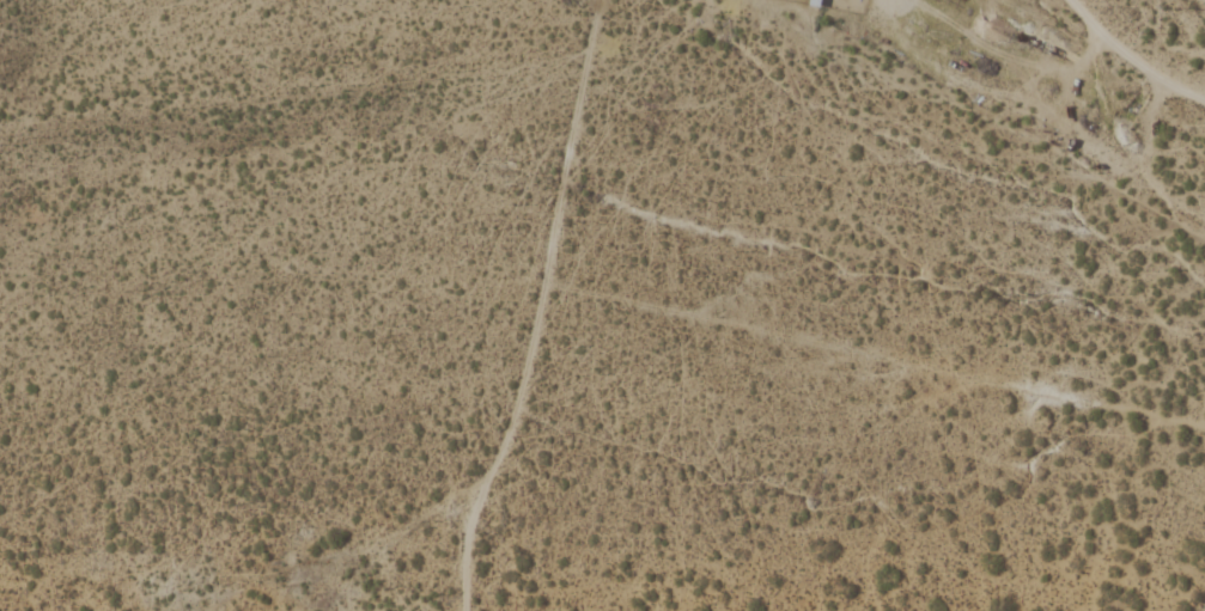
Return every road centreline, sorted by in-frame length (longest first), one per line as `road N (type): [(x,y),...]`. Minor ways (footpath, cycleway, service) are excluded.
road 1 (residential): [(604,0),(547,287),(499,475),(467,524),(465,610)]
road 2 (residential): [(1029,0),(1154,99)]

